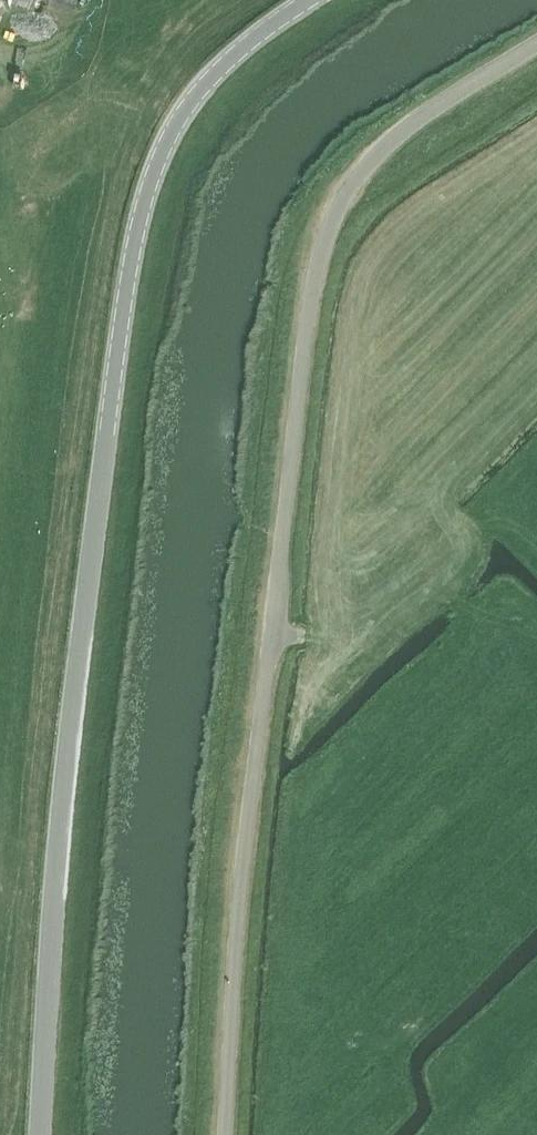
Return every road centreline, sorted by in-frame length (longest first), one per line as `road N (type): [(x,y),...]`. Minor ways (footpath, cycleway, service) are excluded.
road 1 (tertiary): [(43,1134),(70,761),(138,235),(183,114),(241,45),(308,0)]
road 2 (unclassified): [(228,1134),(248,826),(307,322),(325,241),(373,154),(536,42)]

